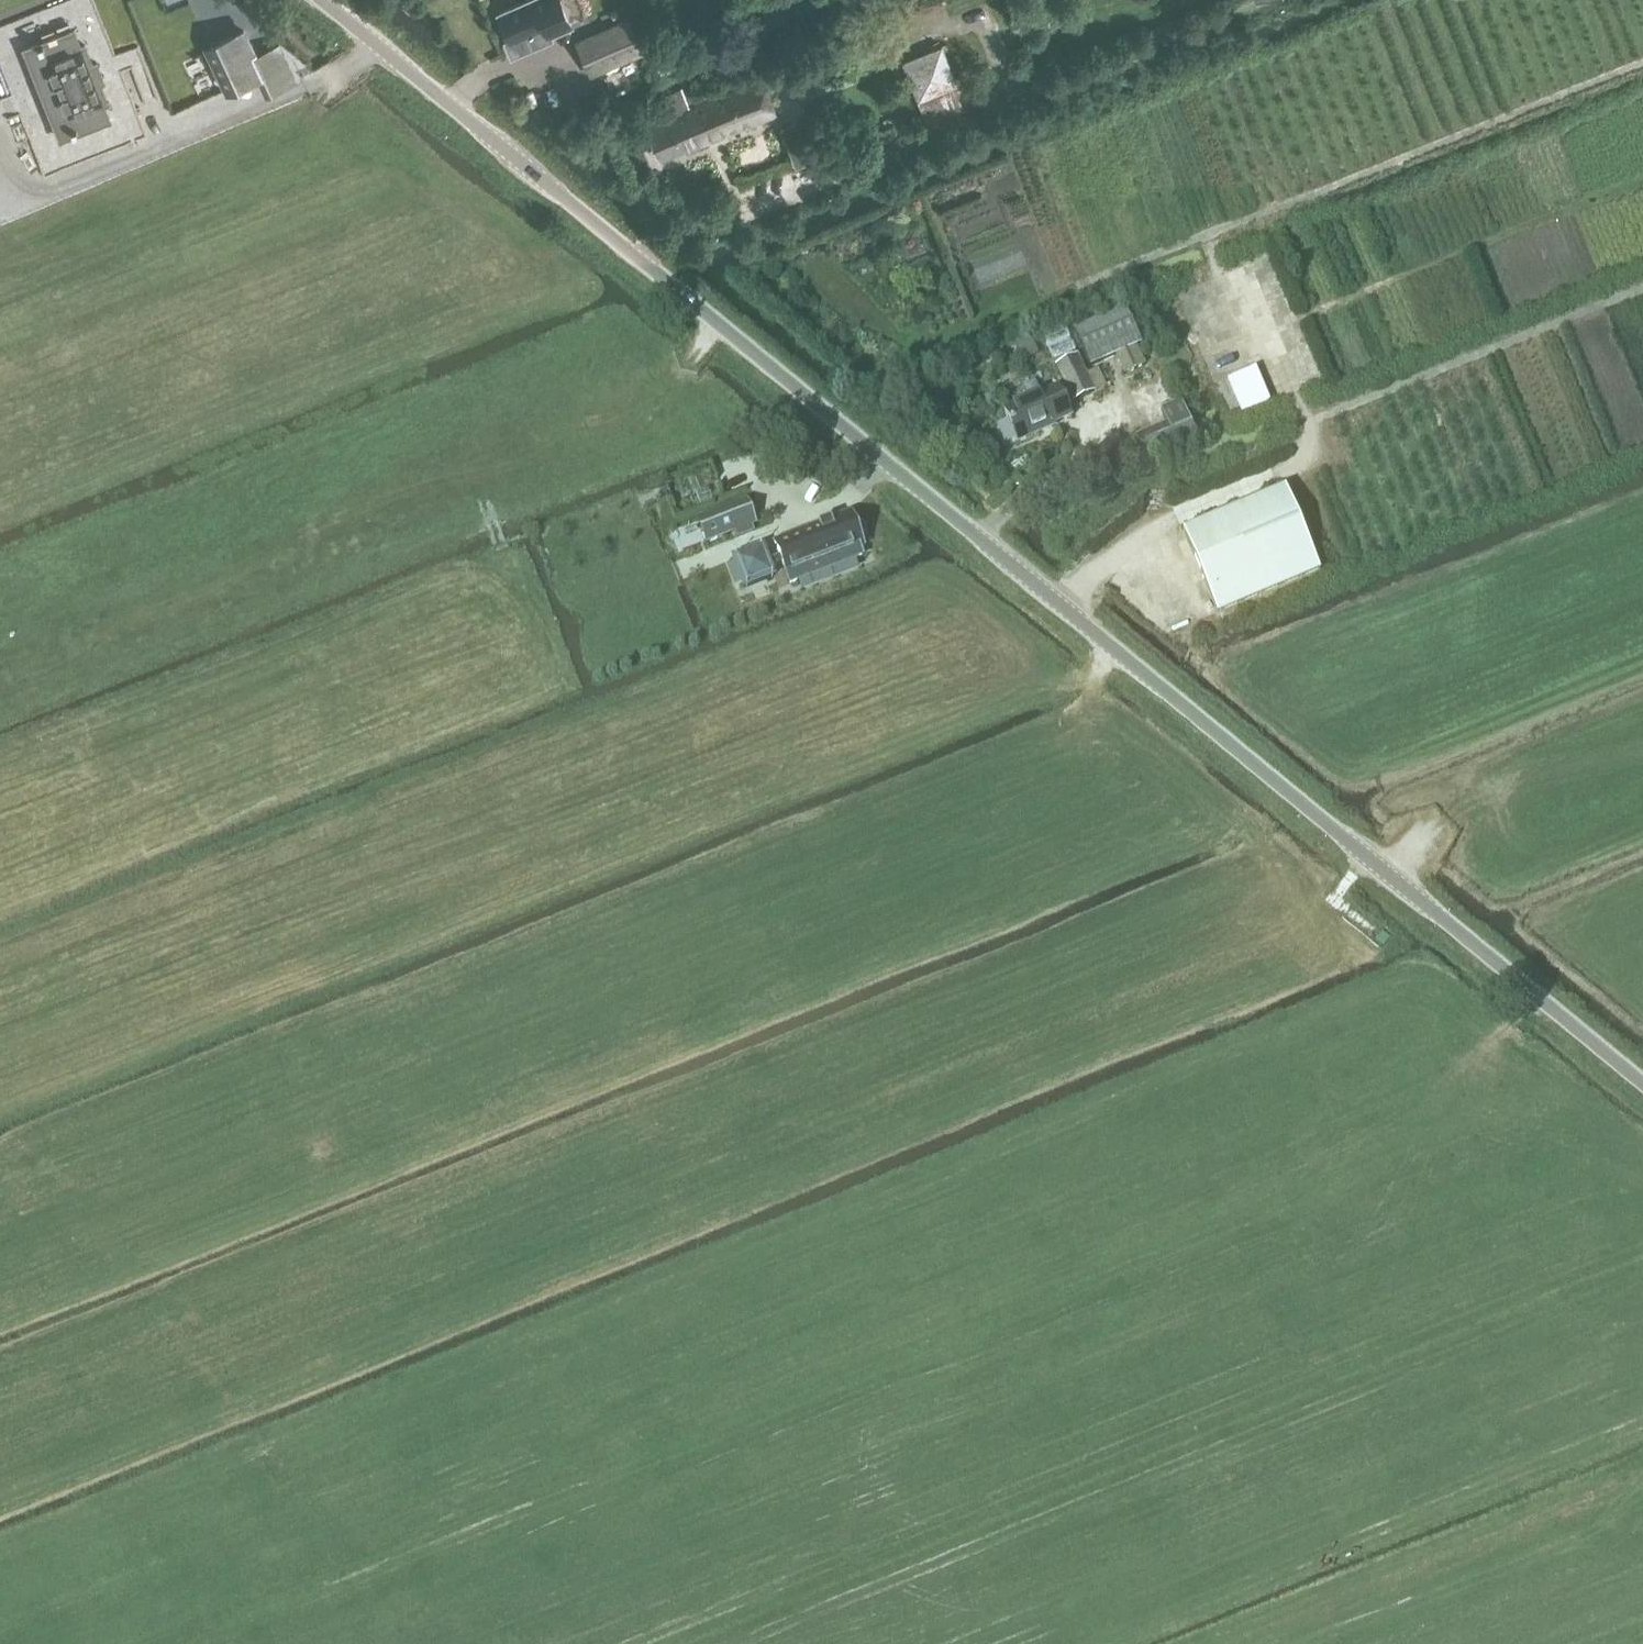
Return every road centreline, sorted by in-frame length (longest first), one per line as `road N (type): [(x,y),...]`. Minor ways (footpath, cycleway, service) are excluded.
road 1 (tertiary): [(1642,1082),(322,0)]
road 2 (track): [(1642,62),(950,338)]
road 3 (track): [(1308,425),(1642,290)]

